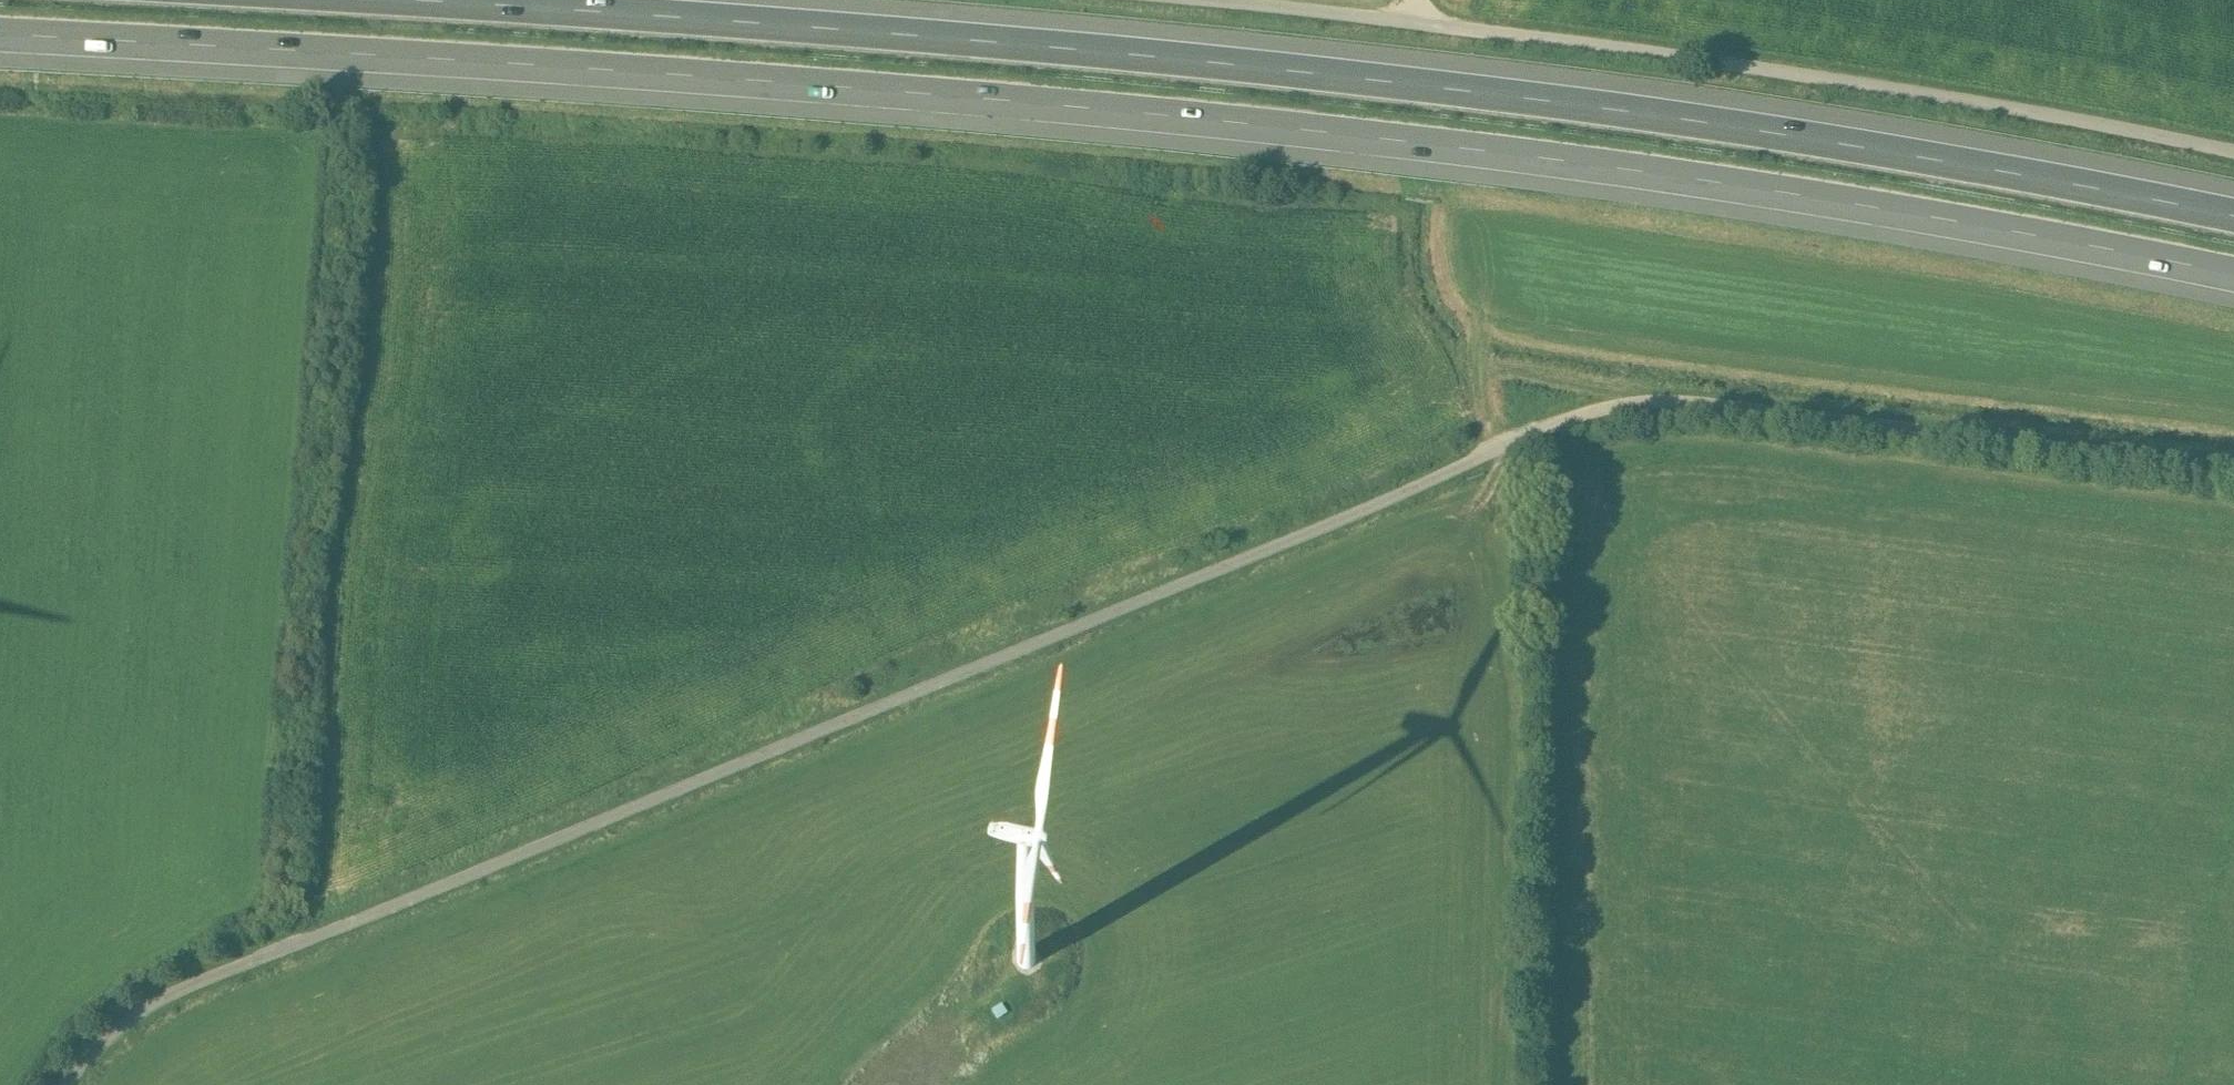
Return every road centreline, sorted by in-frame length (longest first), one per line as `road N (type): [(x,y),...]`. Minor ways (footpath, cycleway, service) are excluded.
road 1 (unclassified): [(64,1084),(129,1024),(197,984),(1622,403),(1692,403),(2233,472)]
road 2 (motorway): [(0,35),(874,89),(1656,167),(2233,275)]
road 3 (motorway): [(2233,195),(1748,108),(1311,57),(645,0)]
road 4 (unclassified): [(2233,151),(1685,56),(1180,0)]

